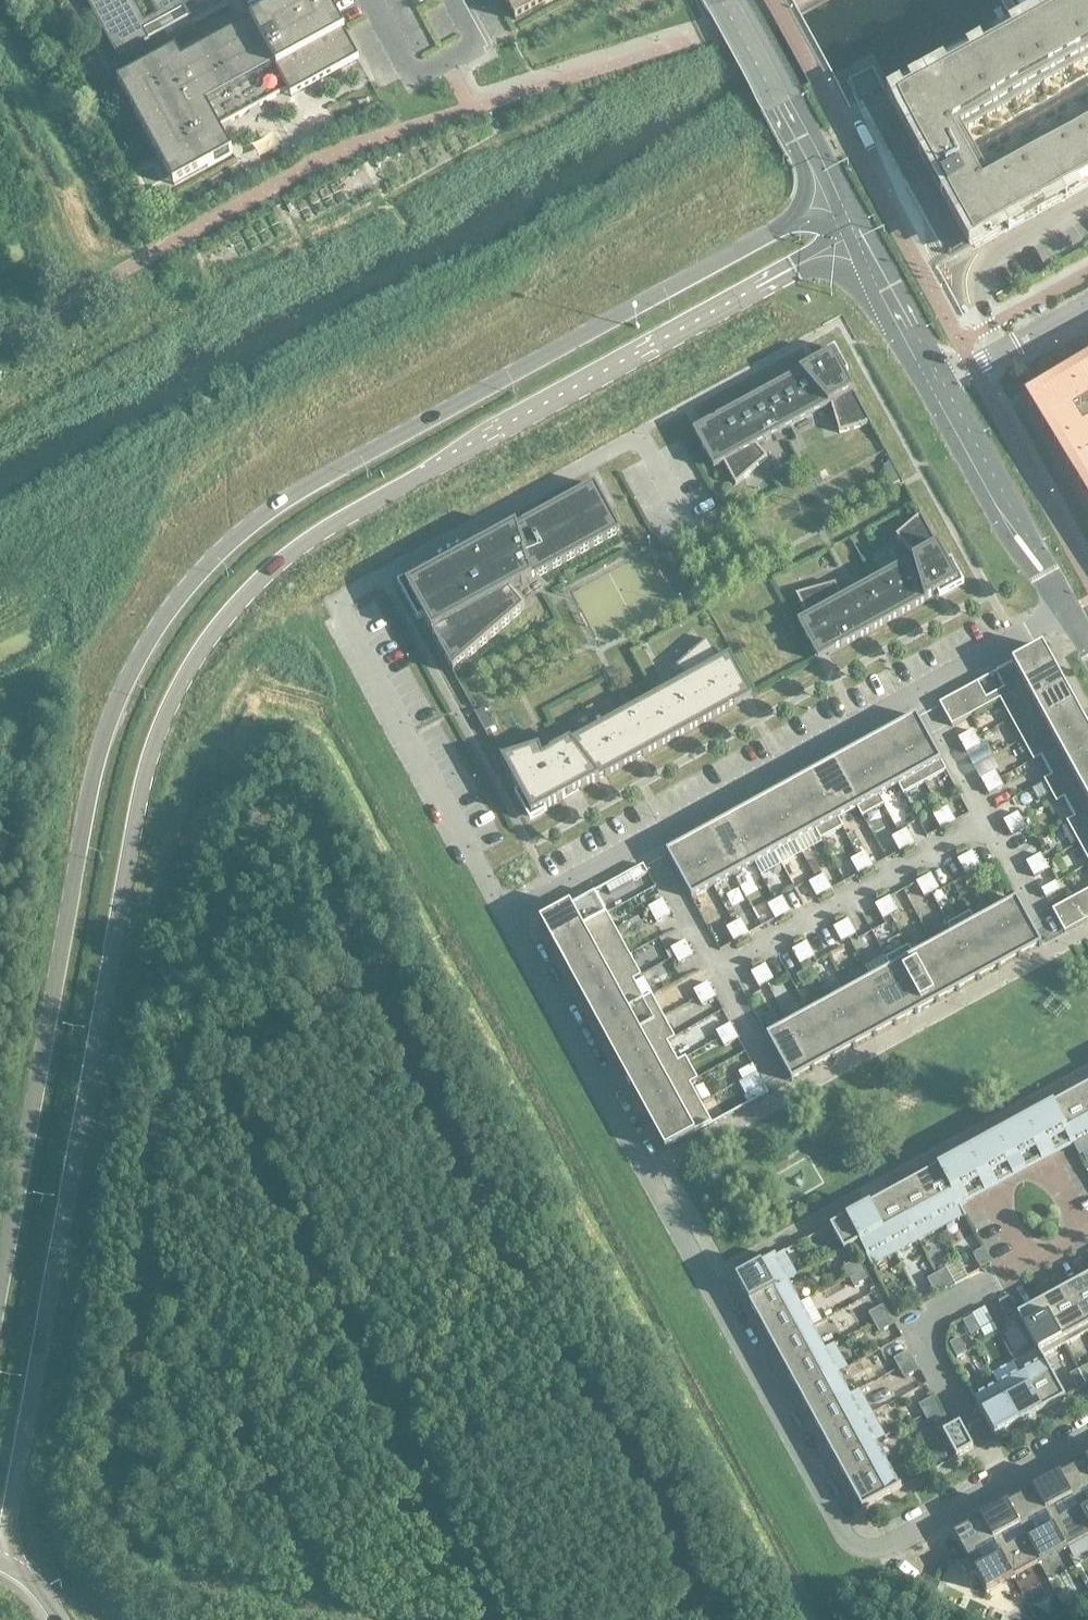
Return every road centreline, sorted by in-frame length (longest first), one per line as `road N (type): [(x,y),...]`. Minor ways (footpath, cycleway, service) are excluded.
road 1 (residential): [(6,1574),(4,1533),(137,799),(155,735),(187,672),(254,585),(330,529),(856,240)]
road 2 (residential): [(832,195),(313,485),(238,539),(179,602),(111,716),(90,791),(0,1271)]
road 3 (residential): [(509,910),(843,1527),(862,1539),(899,1543),(1087,1438)]
road 4 (residential): [(509,910),(345,613),(351,599),(638,440)]
road 5 (residential): [(1066,606),(509,910)]
road 6 (residential): [(1066,606),(1016,537),(933,388)]
road 7 (residential): [(832,195),(728,0)]
road 8 (residential): [(1087,303),(933,388)]
road 9 (residential): [(933,388),(856,240)]

